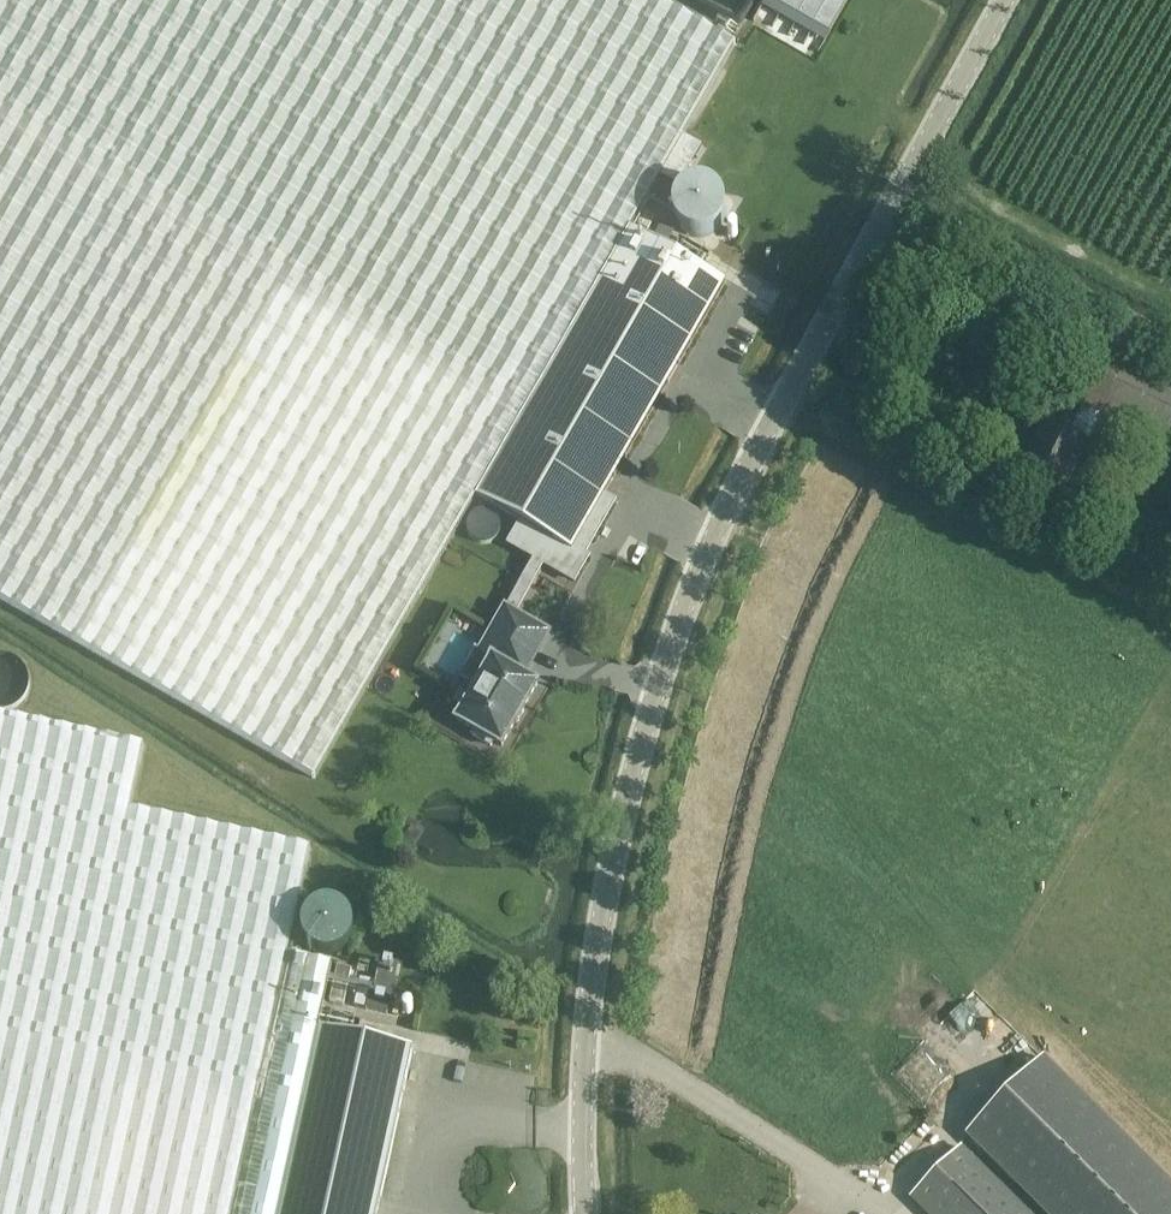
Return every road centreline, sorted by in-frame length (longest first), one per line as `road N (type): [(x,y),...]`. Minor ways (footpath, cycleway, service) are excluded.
road 1 (unclassified): [(588,1213),(589,994),(657,685),(709,547),(1003,0)]

